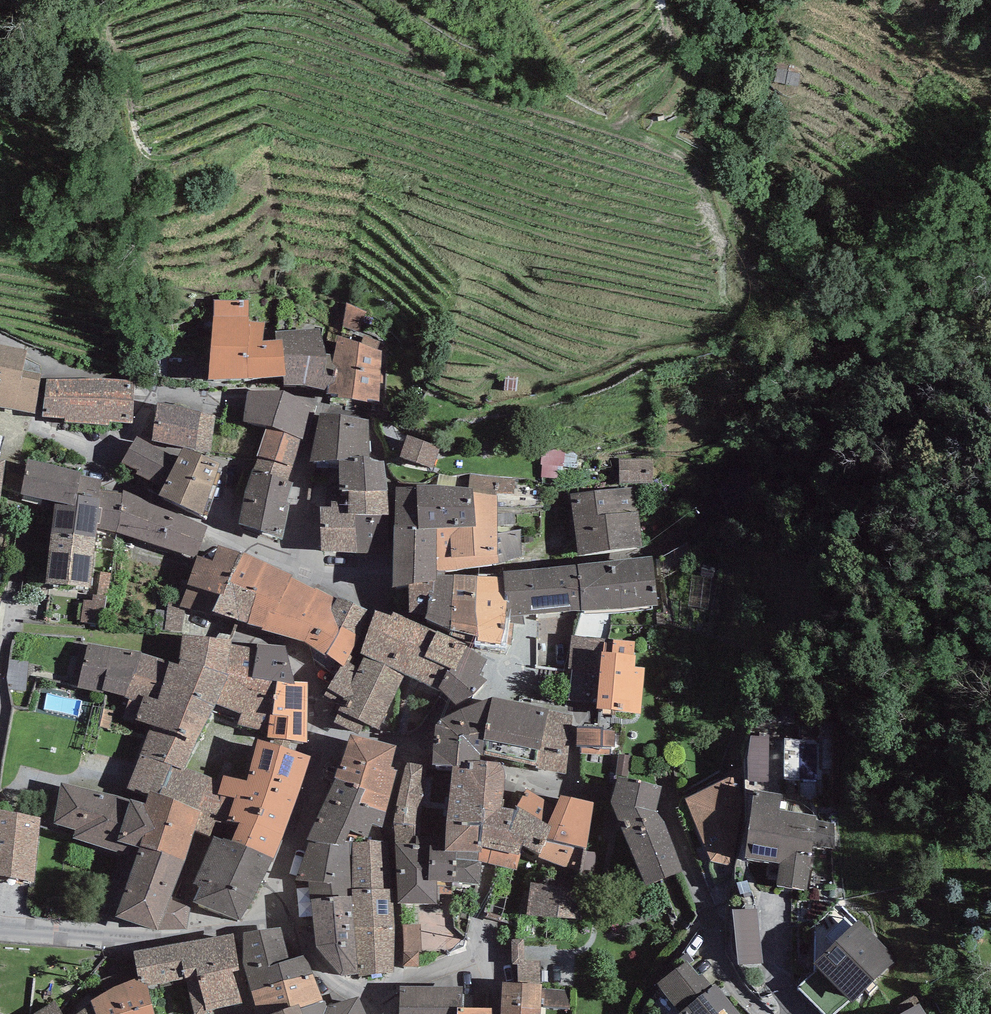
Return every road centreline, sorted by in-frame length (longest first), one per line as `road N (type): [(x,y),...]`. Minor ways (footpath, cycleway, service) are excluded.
road 1 (residential): [(277,919),(171,942),(0,932)]
road 2 (residential): [(667,806),(719,956),(762,1013)]
road 3 (residential): [(332,729),(277,919)]
road 4 (residential): [(390,990),(341,993),(277,919)]

